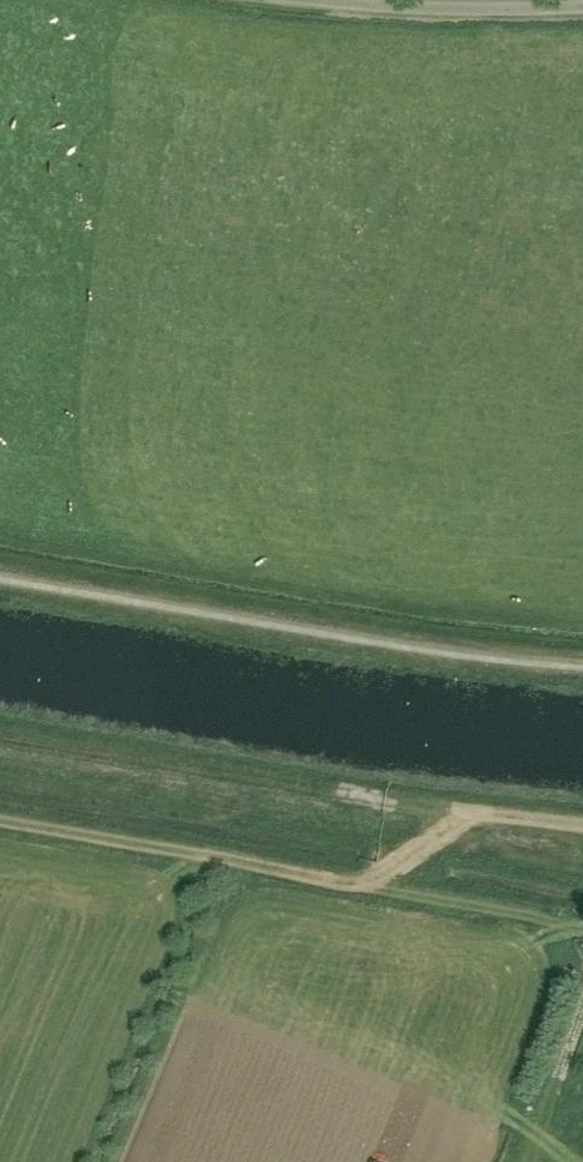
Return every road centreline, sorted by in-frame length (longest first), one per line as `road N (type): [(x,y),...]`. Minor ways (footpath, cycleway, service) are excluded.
road 1 (unclassified): [(574,0),(383,0)]

